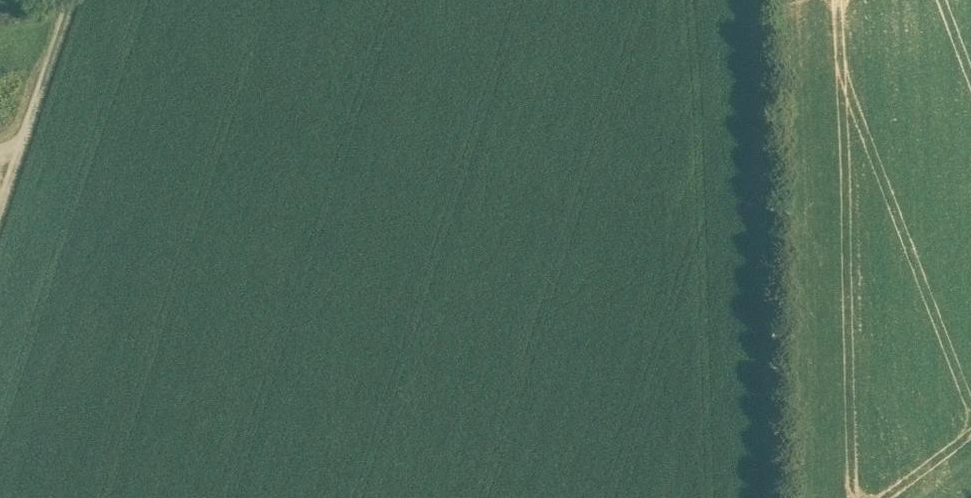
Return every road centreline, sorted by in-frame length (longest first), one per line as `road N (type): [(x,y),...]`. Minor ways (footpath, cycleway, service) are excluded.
road 1 (track): [(81,0),(0,249)]

